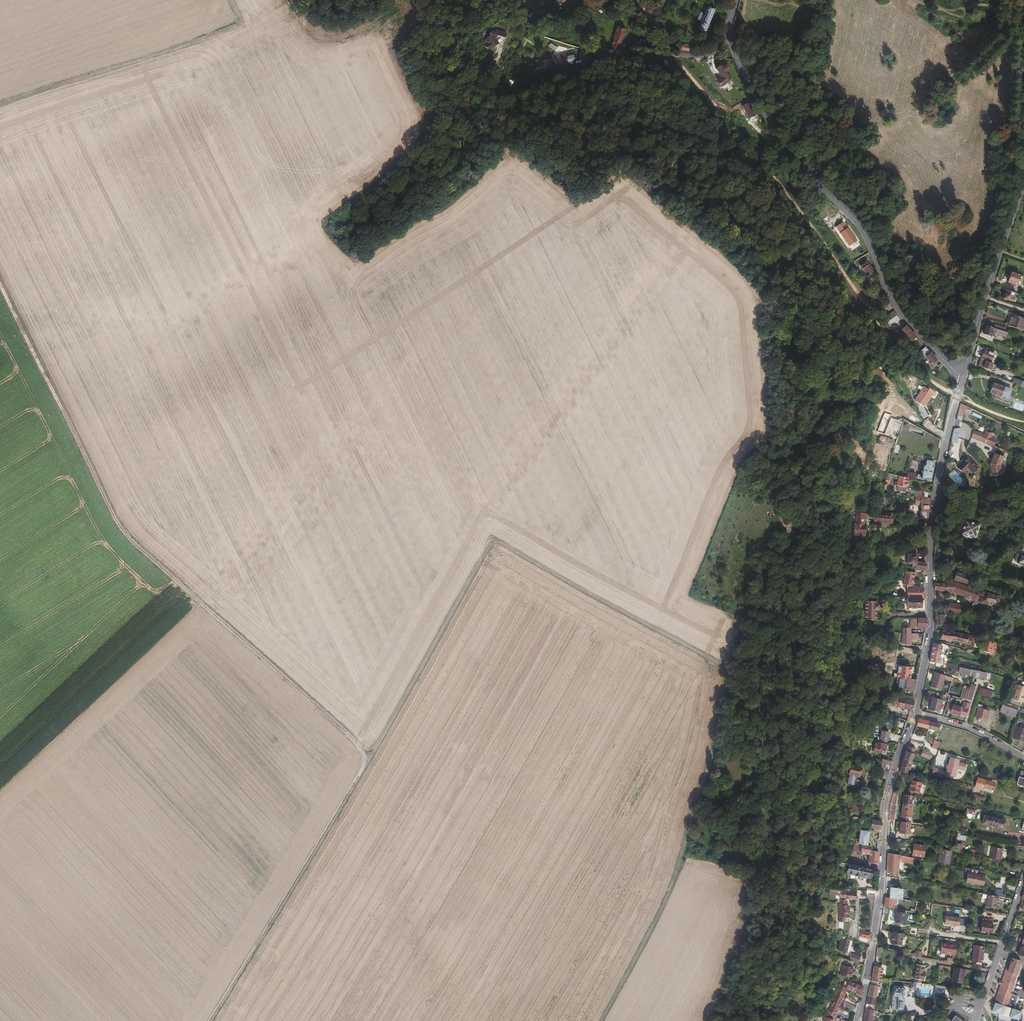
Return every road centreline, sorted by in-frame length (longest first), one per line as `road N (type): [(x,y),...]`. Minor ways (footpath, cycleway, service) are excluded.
road 1 (track): [(0,284),(123,532),(371,755)]
road 2 (track): [(208,1020),(497,537)]
road 3 (track): [(344,423),(497,537),(735,671)]
road 4 (tertiary): [(964,376),(907,320),(860,227),(780,143),(730,39),(737,0)]
road 5 (secondary): [(915,713),(939,483),(964,376)]
road 6 (secondary): [(857,1020),(874,947),(885,806),(915,713)]
road 7 (track): [(0,100),(174,46),(262,0)]
road 8 (secondary): [(964,376),(1023,181)]
road 9 (residential): [(1023,878),(982,1003)]

